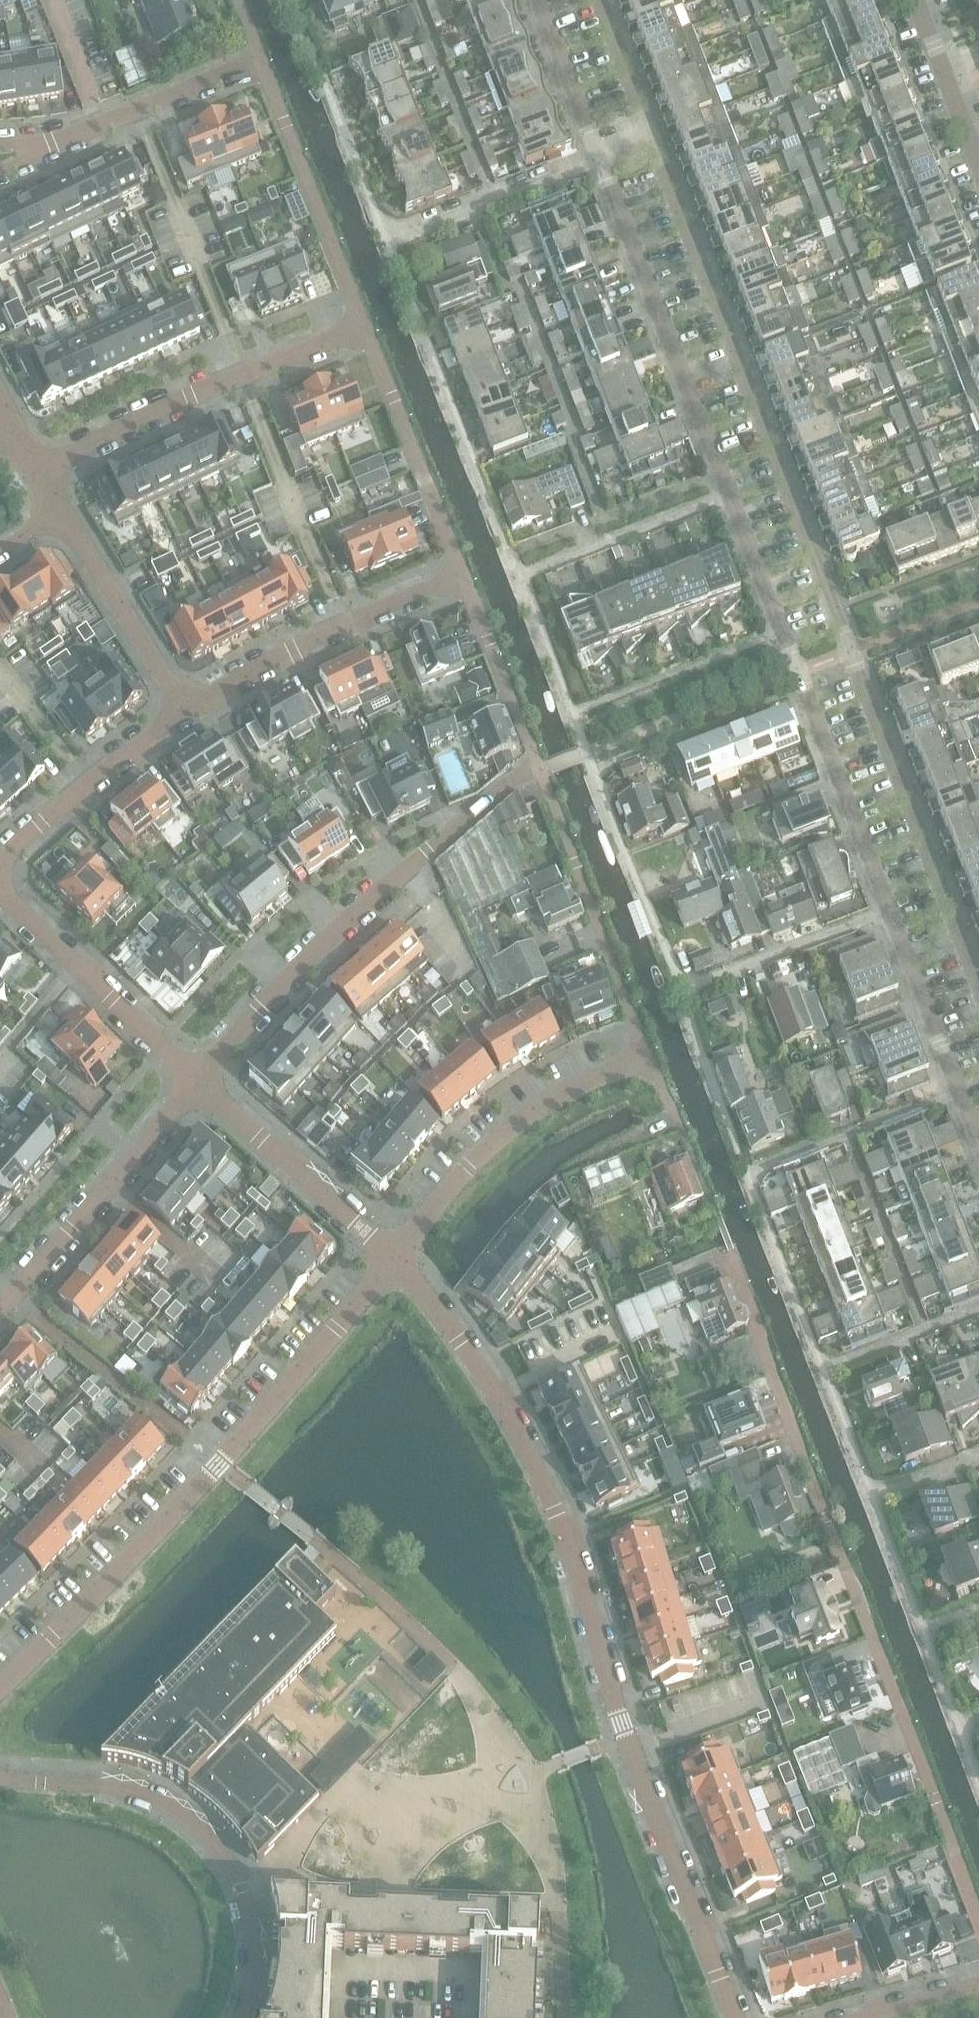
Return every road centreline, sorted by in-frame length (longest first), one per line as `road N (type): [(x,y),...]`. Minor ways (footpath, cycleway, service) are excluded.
road 1 (residential): [(978,974),(655,131)]
road 2 (residential): [(734,2017),(622,1723),(559,1510),(491,1387),(395,1257)]
road 3 (residential): [(597,153),(888,907)]
road 4 (residential): [(978,1925),(730,1262)]
road 5 (residential): [(395,1257),(218,1462),(0,1691)]
road 6 (residential): [(203,1080),(337,931),(485,800),(538,770)]
road 7 (residential): [(959,1091),(748,1172),(824,1365)]
road 8 (residential): [(242,2017),(257,1963),(258,1917),(224,1848),(149,1795),(0,1782)]
road 9 (residential): [(523,576),(387,237)]
road 10 (residential): [(38,472),(263,361),(362,325)]
road 11 (residential): [(648,1055),(516,1123),(395,1257)]
road 12 (residential): [(185,708),(461,573)]
road 13 (residential): [(0,1310),(203,1080)]
road 14 (residential): [(648,1055),(538,770)]
road 15 (residential): [(362,325),(259,61)]
road 16 (residential): [(203,1080),(0,886)]
road 17 (residential): [(461,573),(362,325)]
road 18 (residential): [(395,1257),(203,1080)]
road 19 (residential): [(387,237),(293,0)]
road 20 (residential): [(824,1365),(873,1492),(978,1453)]
road 21 (residential): [(0,871),(82,785),(185,708)]
road 22 (residential): [(679,990),(591,764)]
road 23 (residential): [(60,508),(185,708)]
road 24 (residential): [(597,153),(387,237)]
road 25 (residential): [(679,990),(888,907)]
road 26 (residential): [(53,143),(259,61)]
road 27 (residential): [(978,1778),(924,1629),(978,1607)]
road 28 (residential): [(538,770),(461,573)]
road 29 (residential): [(888,907),(959,1091)]
road 30 (residential): [(978,168),(914,0)]
road 31 (residential): [(538,0),(597,153)]
road 32 (residential): [(655,131),(604,0)]

